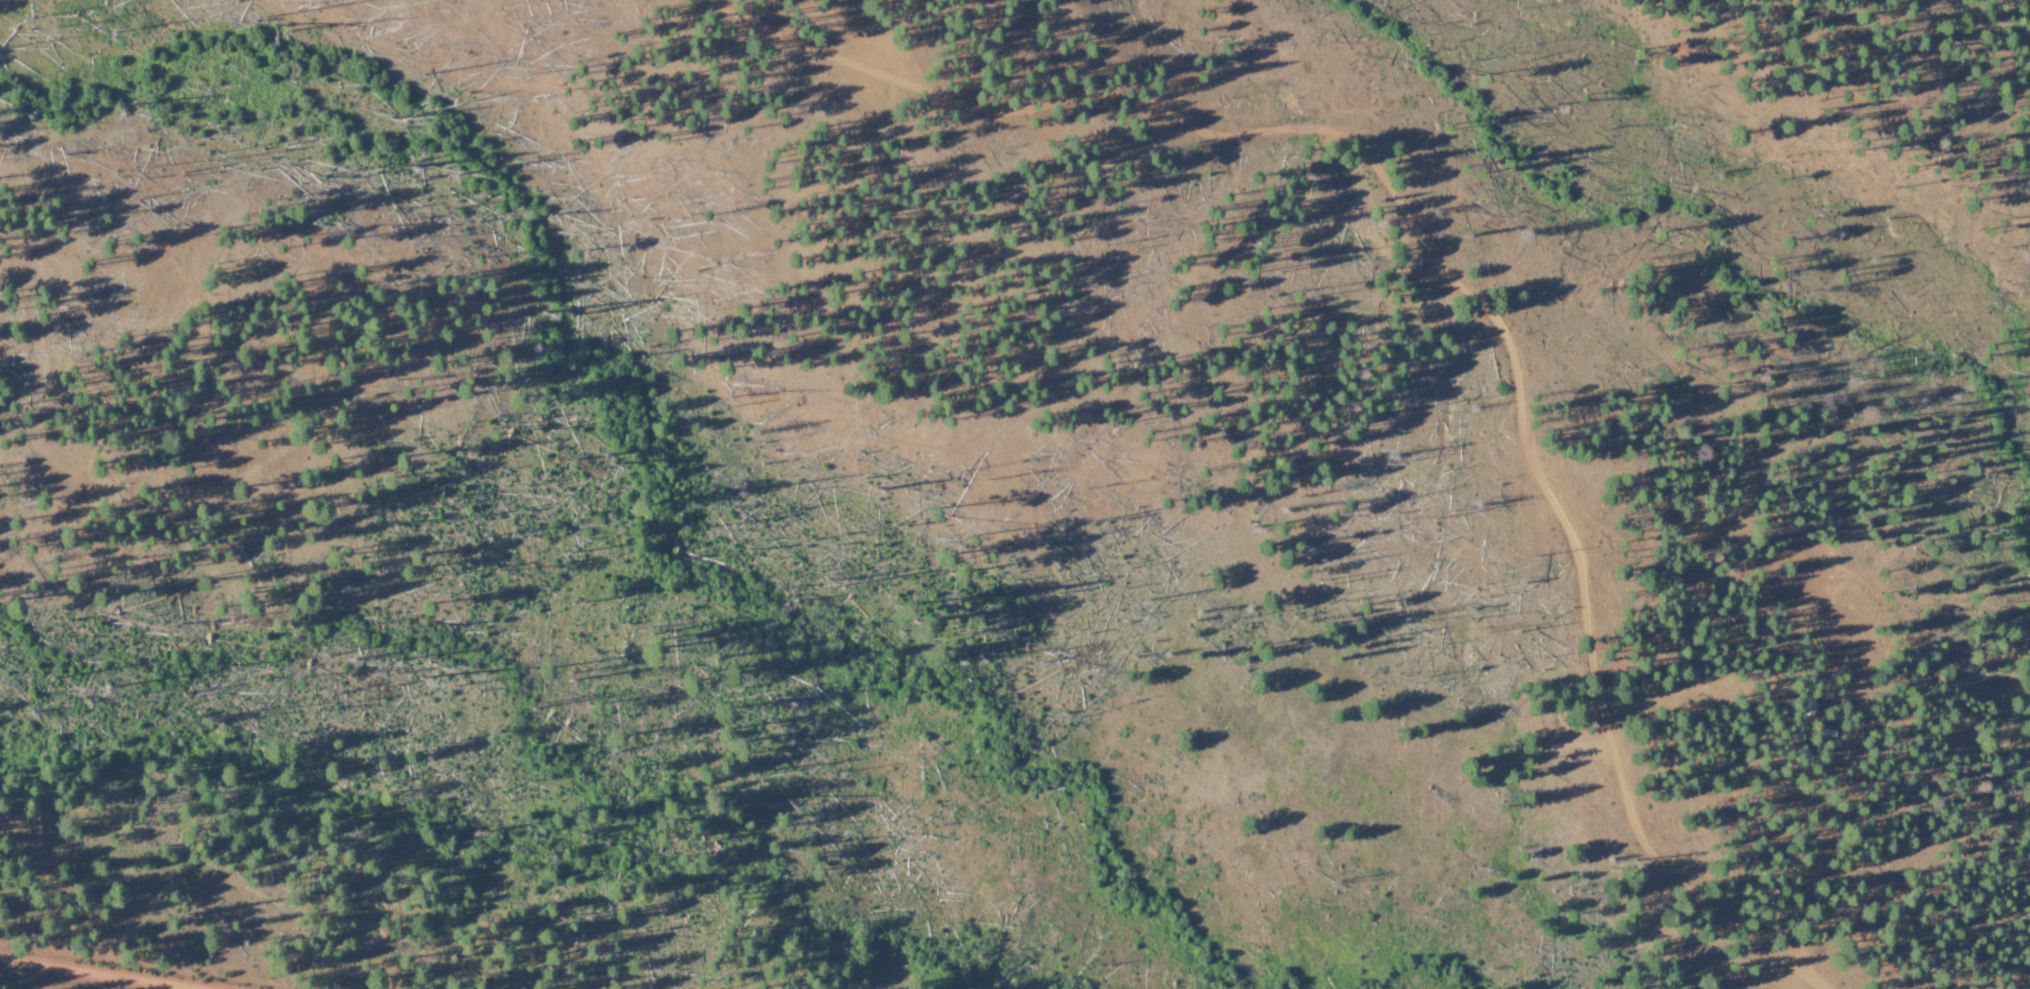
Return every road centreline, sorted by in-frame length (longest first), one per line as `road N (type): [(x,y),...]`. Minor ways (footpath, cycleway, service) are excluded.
road 1 (track): [(1822,988),(1685,888),(1618,807),(1601,563),(1542,479),(1515,341),(1369,159),(1303,117),(1209,137),(1131,100),(1084,92),(1008,102),(921,97),(707,0)]
road 2 (residential): [(197,988),(0,958)]

